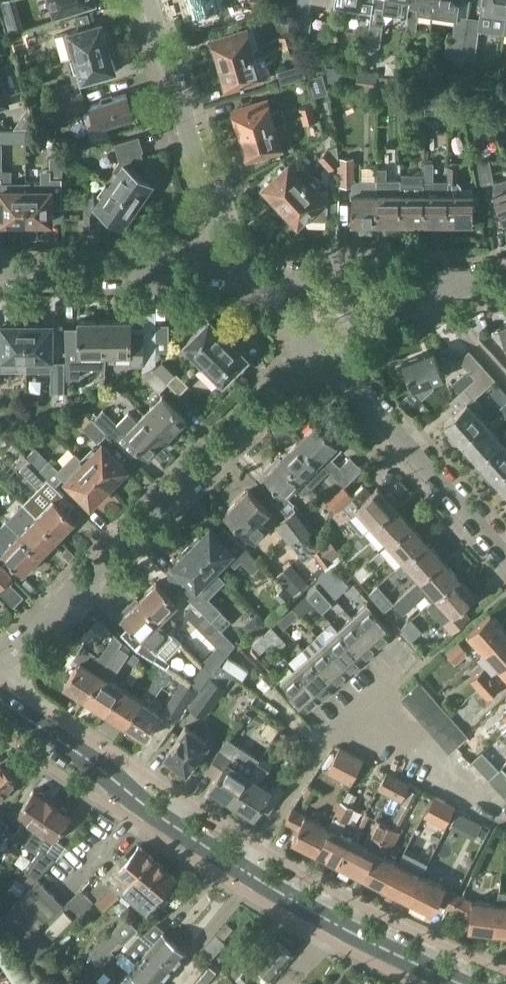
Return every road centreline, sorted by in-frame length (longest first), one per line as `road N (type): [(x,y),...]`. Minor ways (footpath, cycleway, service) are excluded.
road 1 (tertiary): [(460,983),(242,869),(0,702)]
road 2 (residential): [(0,674),(318,352)]
road 3 (residential): [(318,352),(505,562)]
road 4 (residential): [(226,270),(150,0)]
road 5 (residential): [(495,278),(250,270)]
road 6 (residential): [(226,270),(0,275)]
road 7 (residential): [(318,352),(348,332),(495,278)]

